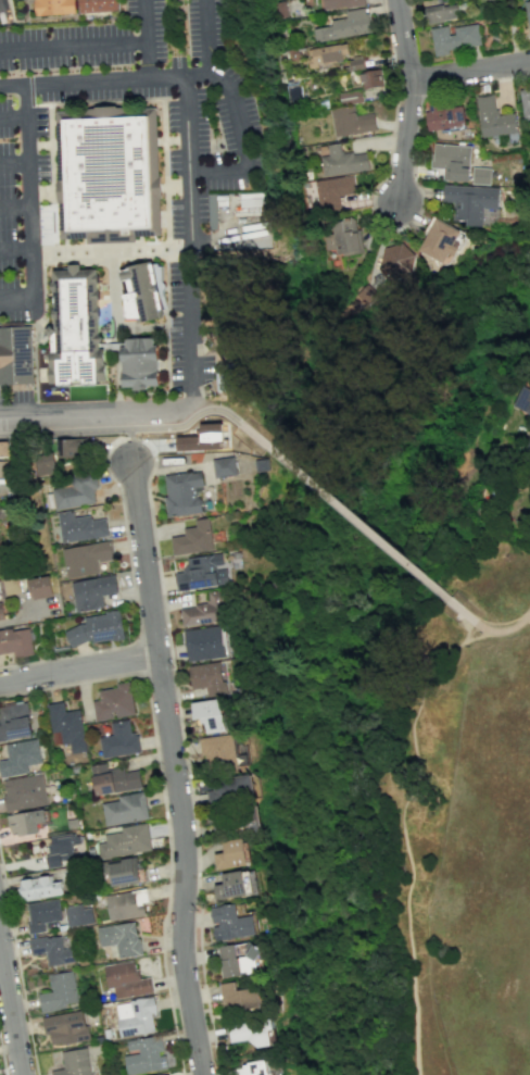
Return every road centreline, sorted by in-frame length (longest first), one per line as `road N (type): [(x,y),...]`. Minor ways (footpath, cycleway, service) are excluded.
road 1 (residential): [(202,1074),(180,957),(184,857),(130,468)]
road 2 (residential): [(0,682),(154,660)]
road 3 (residential): [(24,1074),(0,944)]
road 4 (residential): [(412,80),(398,201)]

